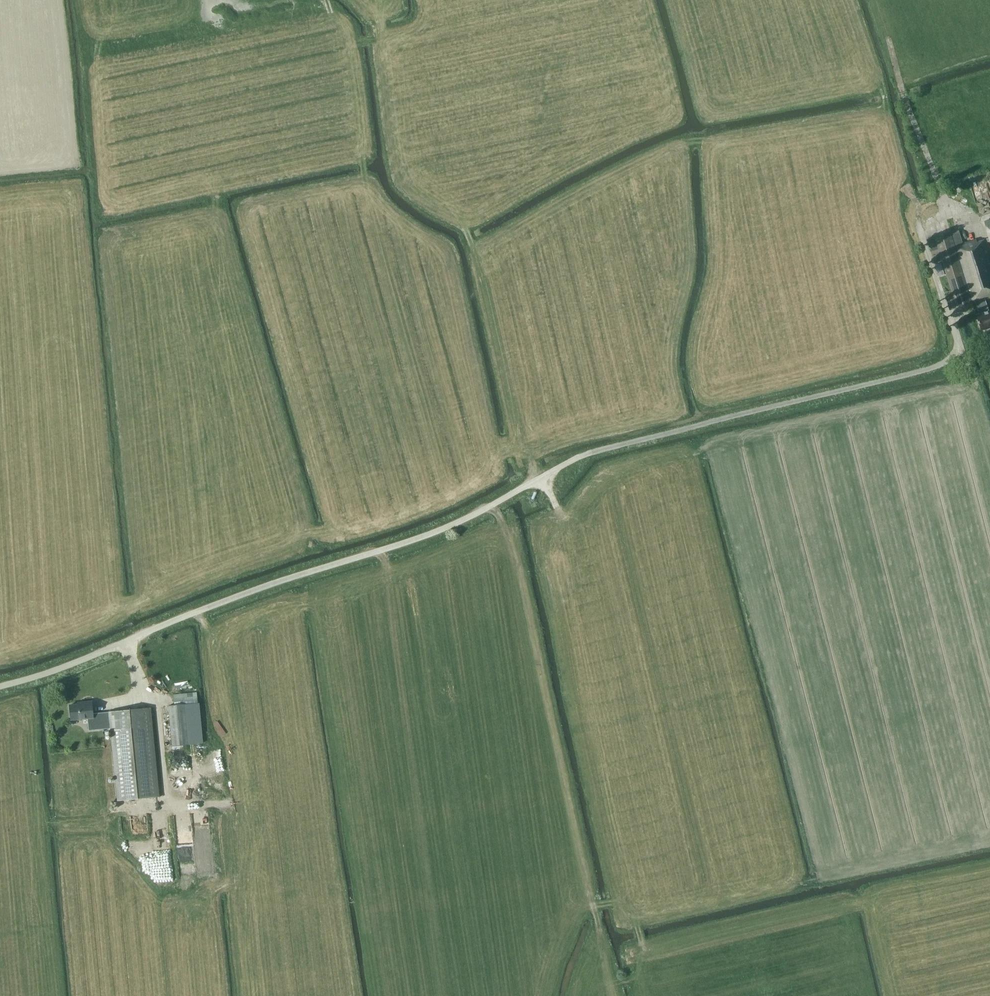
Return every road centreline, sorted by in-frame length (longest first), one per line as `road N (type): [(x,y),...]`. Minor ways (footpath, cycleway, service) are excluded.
road 1 (unclassified): [(0,686),(435,531),(591,452),(935,366),(957,349),(953,325)]

